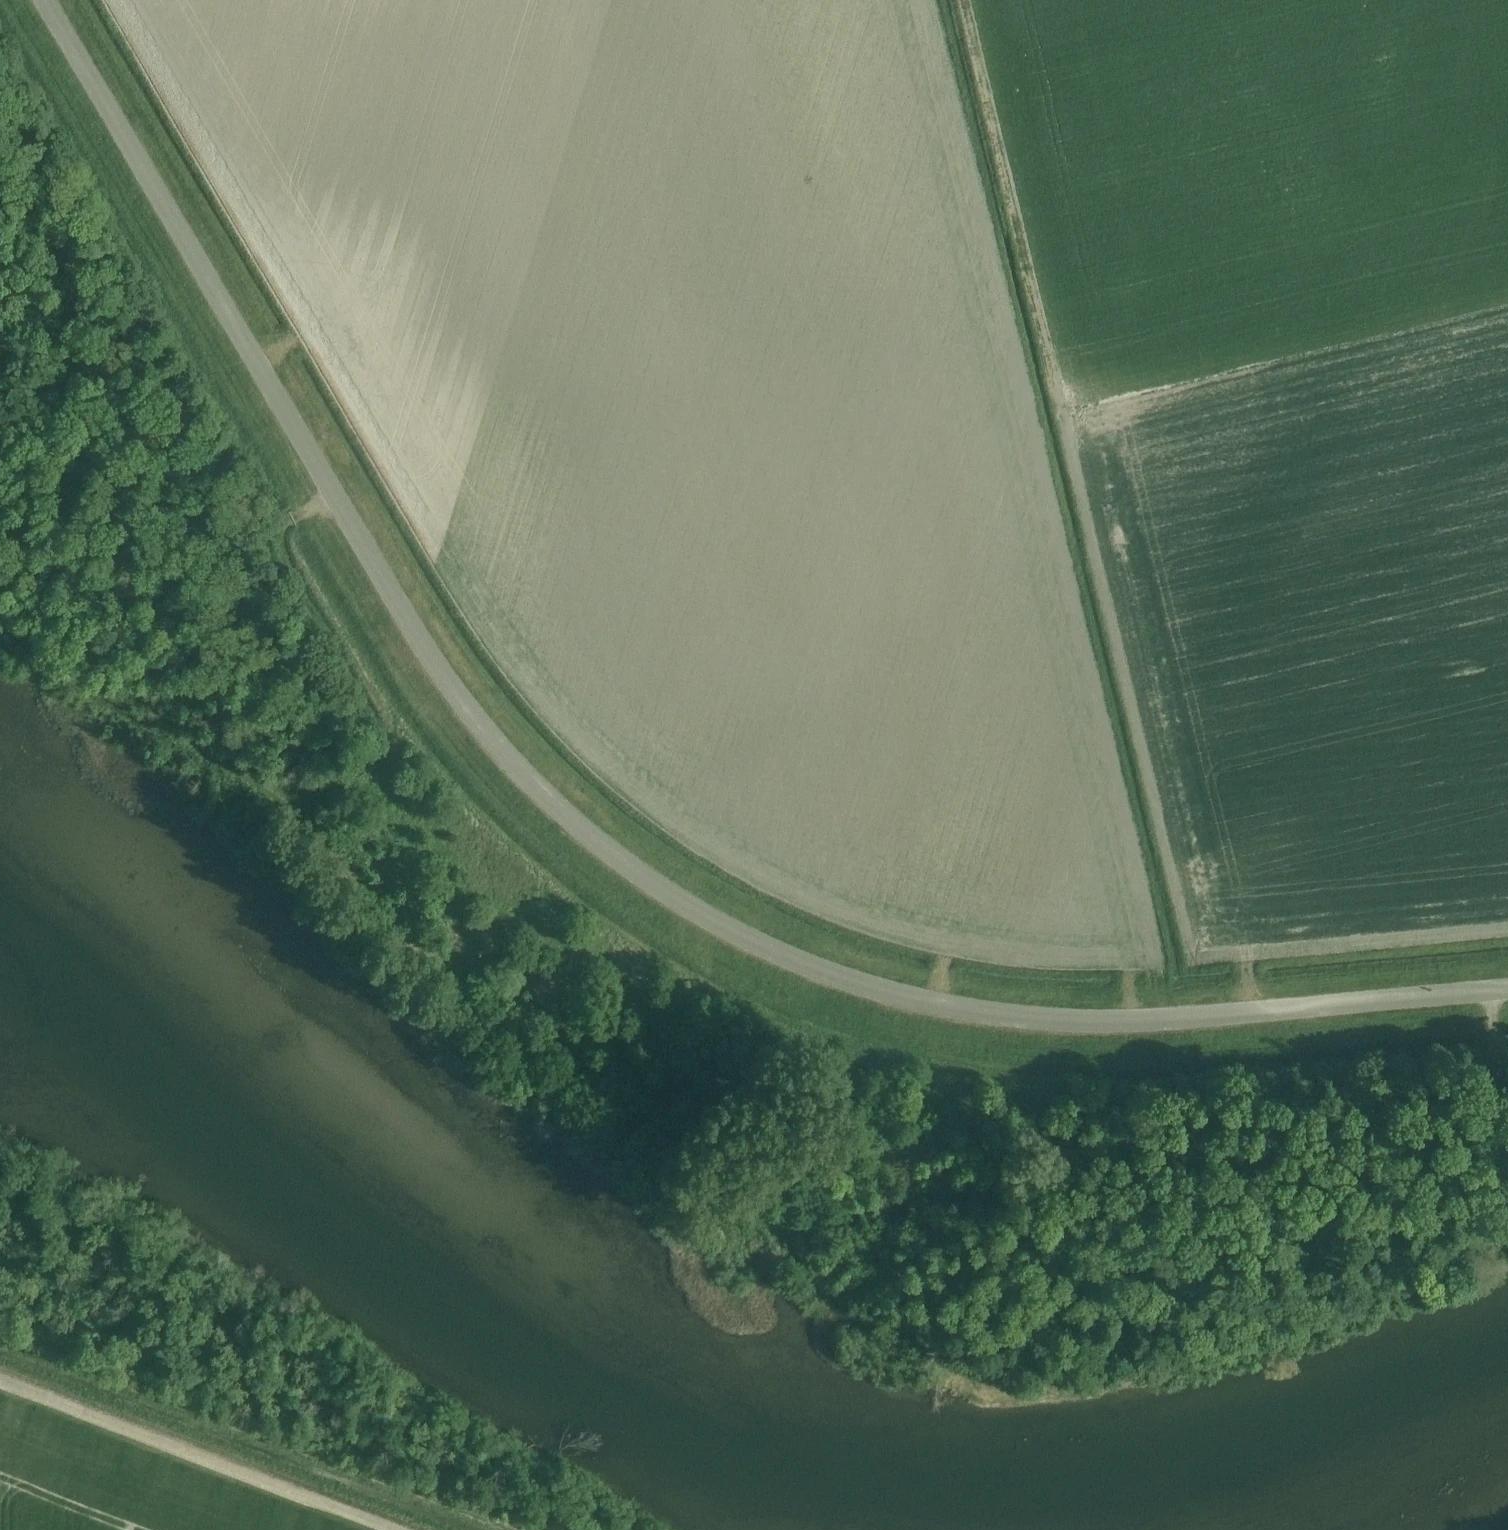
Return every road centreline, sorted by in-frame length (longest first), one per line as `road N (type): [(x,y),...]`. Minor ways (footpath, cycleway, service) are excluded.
road 1 (tertiary): [(43,0),(434,662),(558,810),(617,860),(761,947),(1007,1018),(1160,1020),(1507,988)]
road 2 (track): [(0,1340),(495,1529)]

